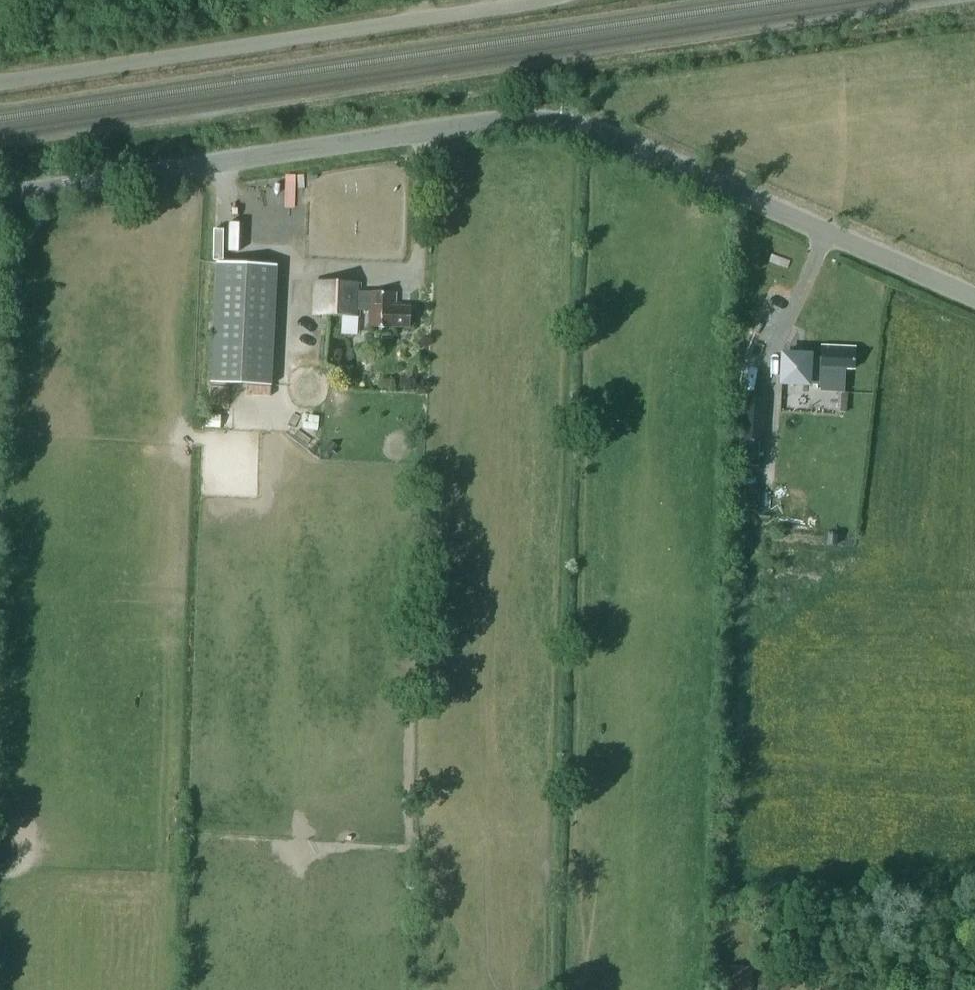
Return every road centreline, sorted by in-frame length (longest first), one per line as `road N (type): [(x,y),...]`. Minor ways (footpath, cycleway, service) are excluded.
road 1 (unclassified): [(974,297),(615,138),(543,120),(0,194)]
road 2 (unclassified): [(0,82),(549,0)]

